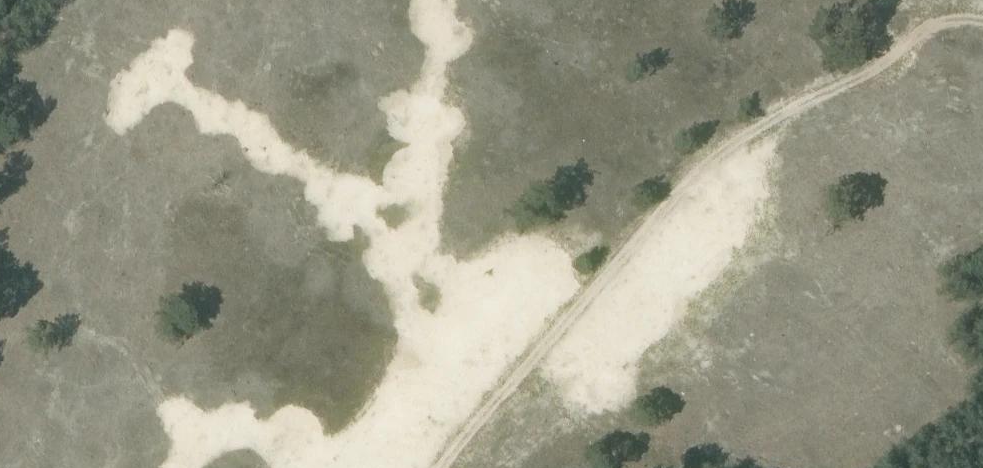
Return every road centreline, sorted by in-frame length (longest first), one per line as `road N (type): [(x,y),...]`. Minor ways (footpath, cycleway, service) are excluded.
road 1 (track): [(440,467),(472,421),(570,326),(685,171),(761,120),(871,66),(886,10),(902,3),(982,20)]

